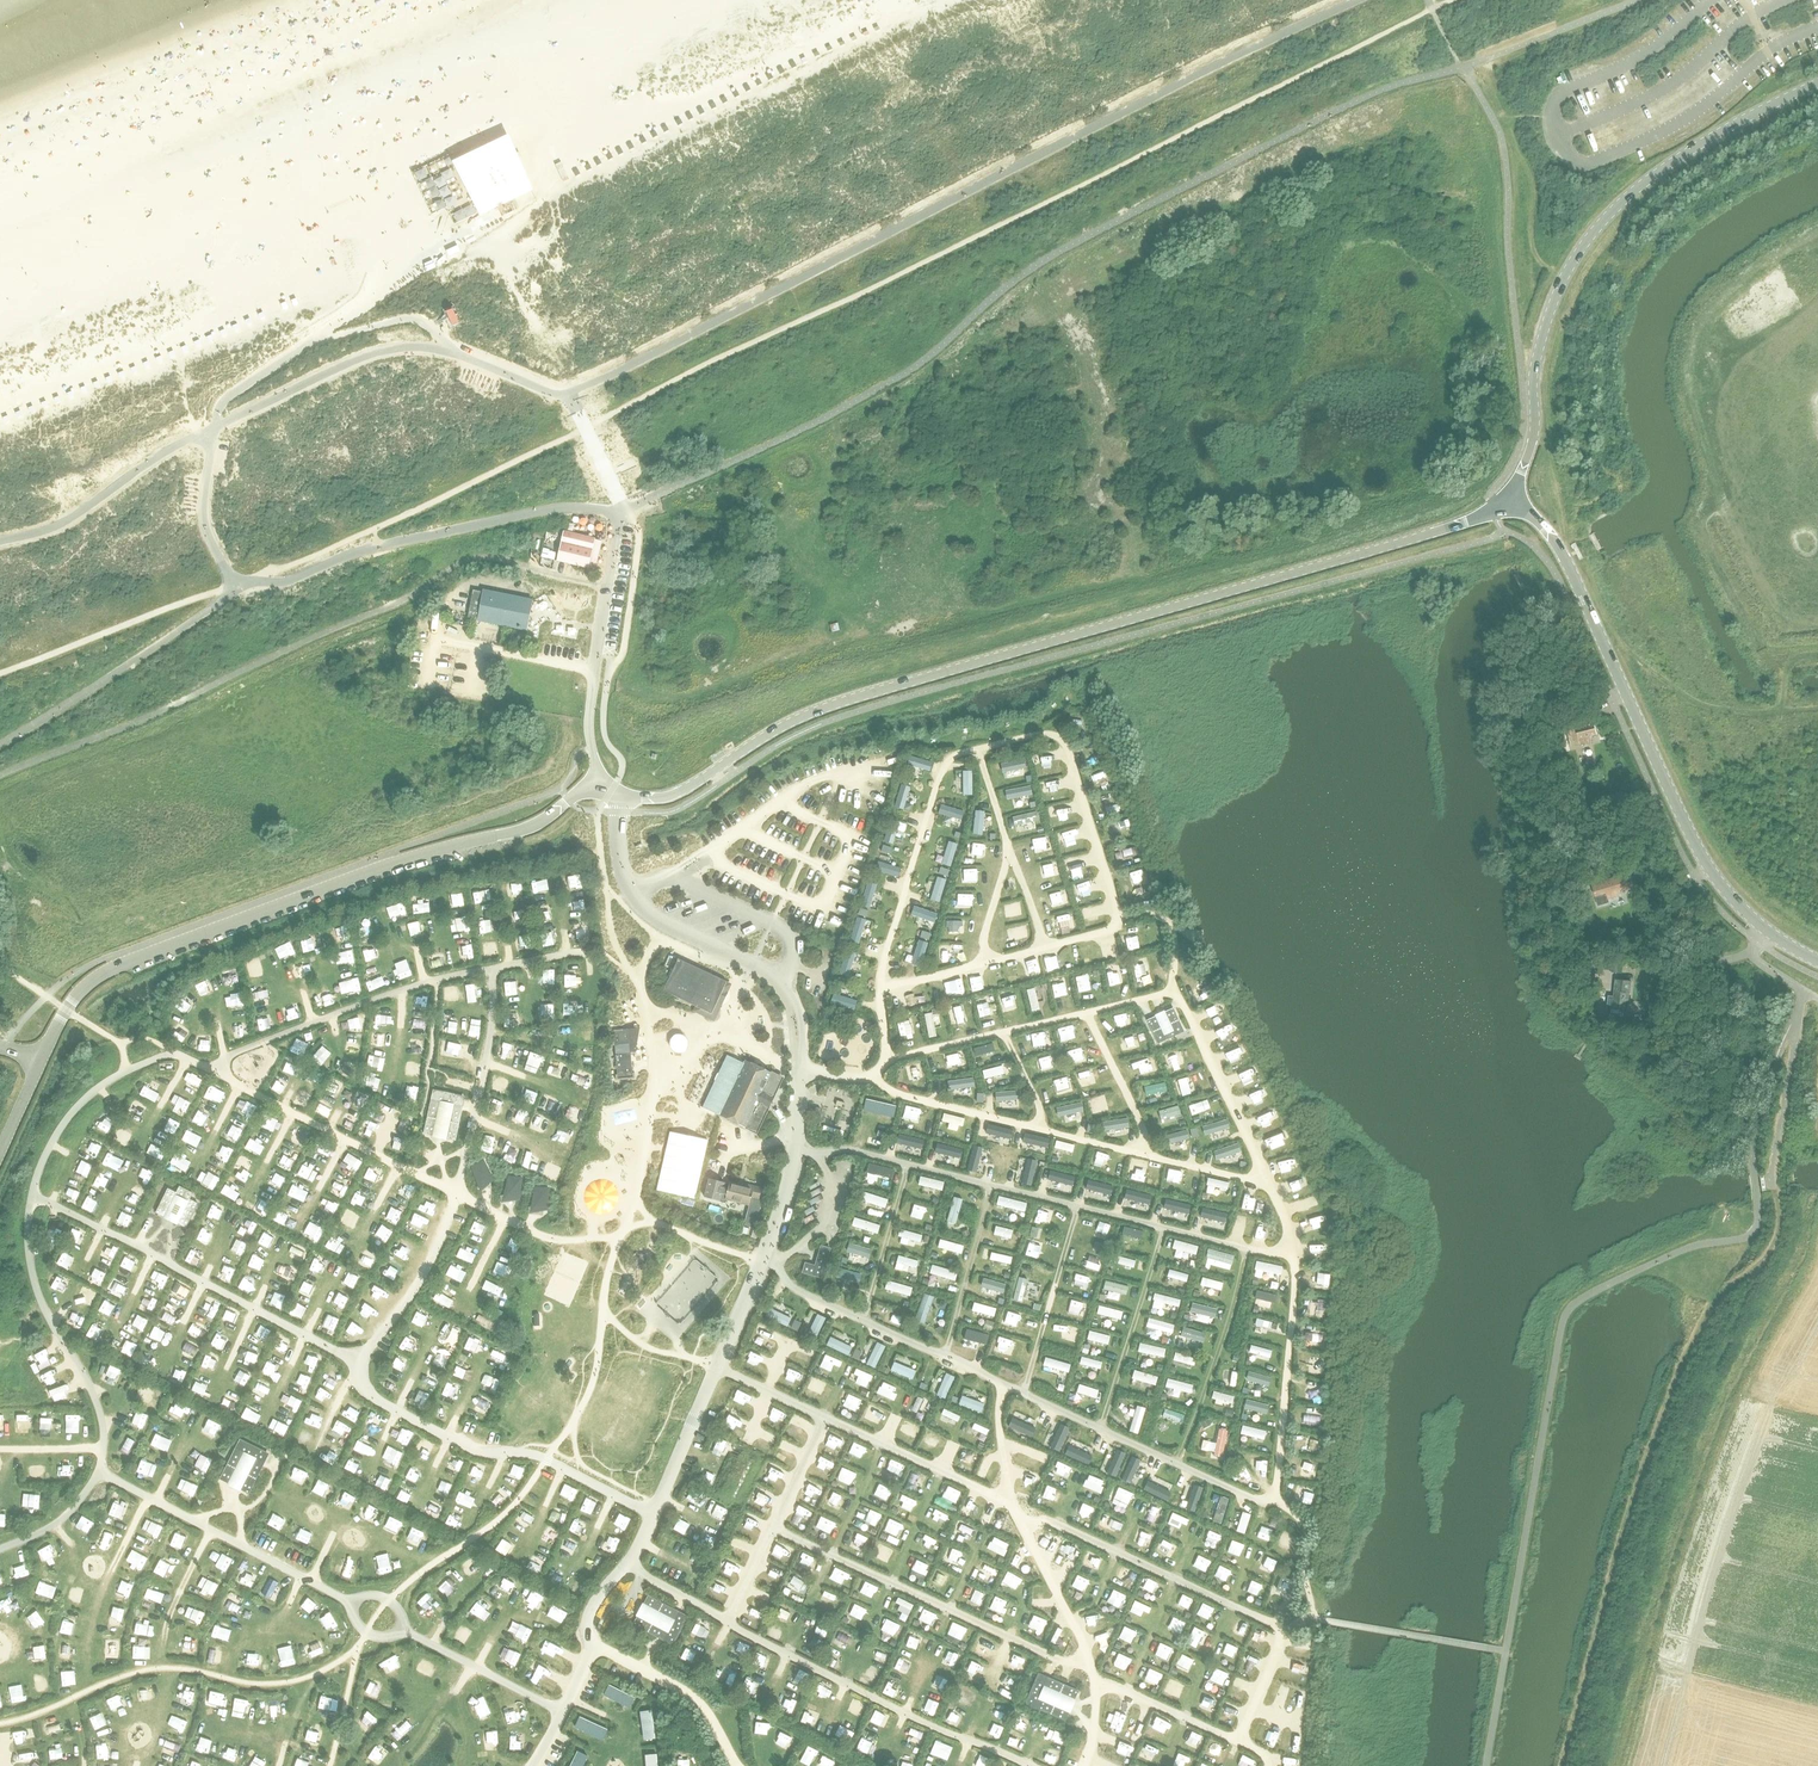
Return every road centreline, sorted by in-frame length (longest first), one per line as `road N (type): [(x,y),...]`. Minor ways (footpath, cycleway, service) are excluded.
road 1 (tertiary): [(592,779),(619,796),(670,796),(826,708),(1463,524),(1506,496)]
road 2 (tertiary): [(0,1148),(65,1010),(99,975),(378,868),(532,826),(592,779)]
road 3 (unclassified): [(1506,496),(1533,434),(1533,375),(1546,320),(1591,235),(1675,159),(1817,84)]
road 4 (tertiary): [(1767,935),(1729,898),(1701,855),(1559,549),(1506,496)]
road 5 (track): [(242,583),(285,581),(364,550),(548,510),(623,513)]
road 6 (track): [(242,583),(583,430)]
road 7 (track): [(0,745),(242,583)]
road 8 (unclassified): [(592,779),(588,721),(623,513)]
road 9 (track): [(424,270),(231,395),(215,427)]
road 10 (track): [(242,583),(229,577),(204,519),(215,427)]
road 11 (track): [(312,342),(413,321),(462,357)]

